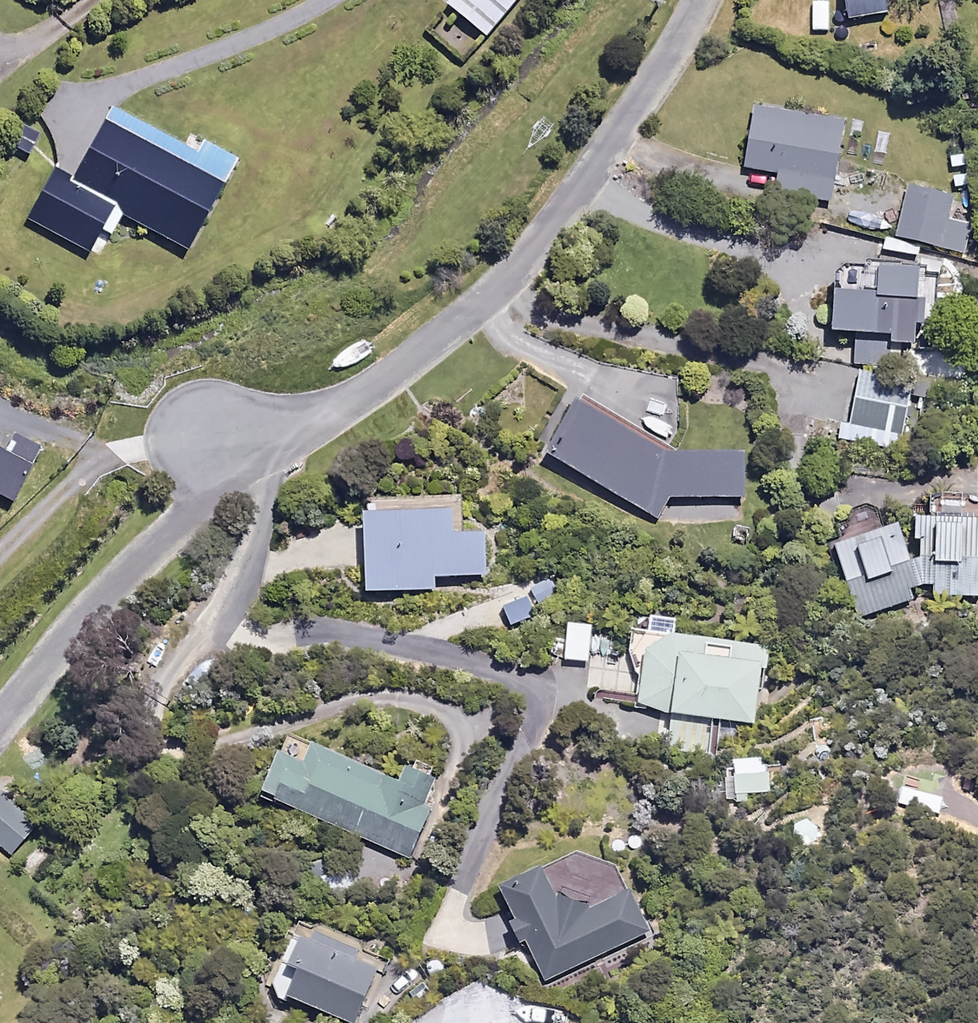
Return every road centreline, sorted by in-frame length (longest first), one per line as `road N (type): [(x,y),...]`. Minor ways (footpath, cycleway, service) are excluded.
road 1 (residential): [(701,0),(614,139),(507,280),(223,487),(77,627),(0,722)]

